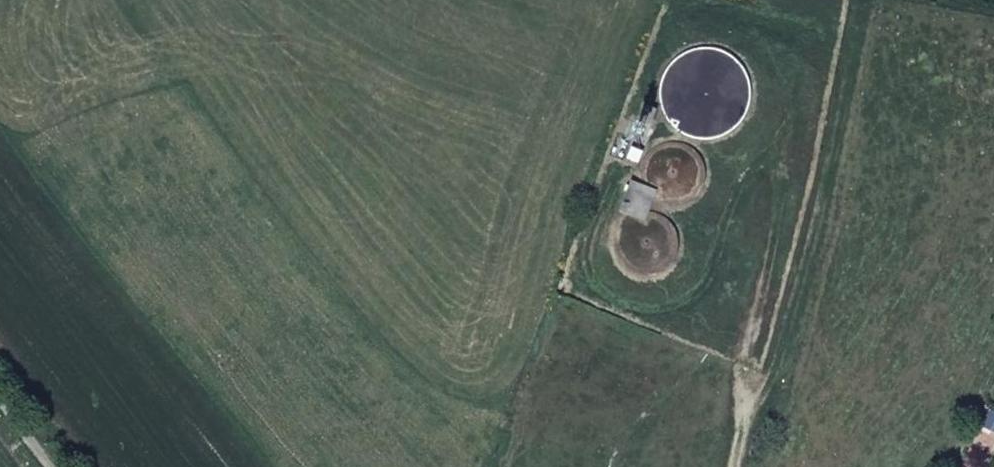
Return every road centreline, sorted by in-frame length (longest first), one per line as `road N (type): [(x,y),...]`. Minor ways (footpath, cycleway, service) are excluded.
road 1 (track): [(733,466),(784,178),(769,163),(751,168),(700,289),(668,306),(610,293),(590,276),(589,246),(614,173)]

